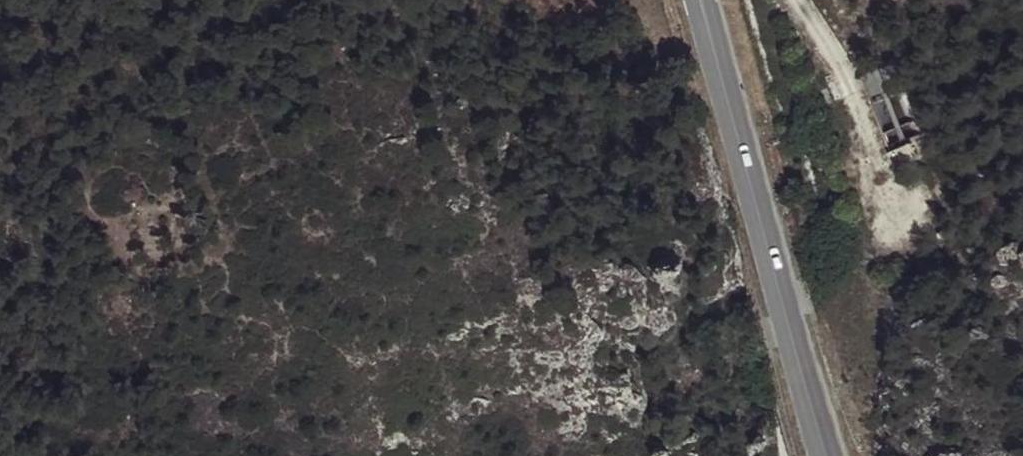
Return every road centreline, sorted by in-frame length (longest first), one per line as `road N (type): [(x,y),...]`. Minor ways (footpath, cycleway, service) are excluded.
road 1 (primary): [(702,0),(830,455)]

